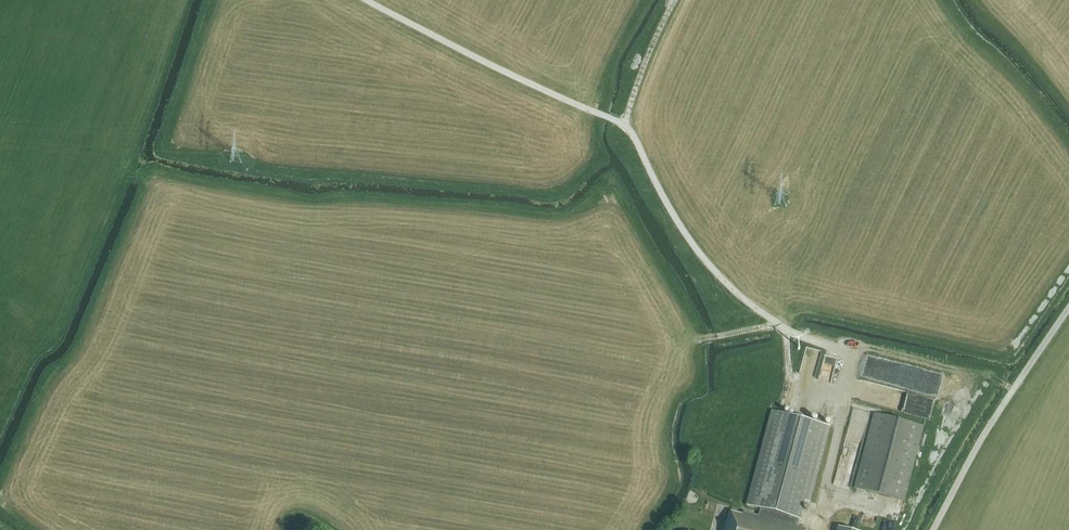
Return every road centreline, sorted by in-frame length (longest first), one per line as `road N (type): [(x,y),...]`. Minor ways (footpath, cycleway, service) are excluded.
road 1 (track): [(814,529),(857,354),(794,334),(729,285),(696,249),(625,125),(367,0)]
road 2 (track): [(625,125),(674,0)]

